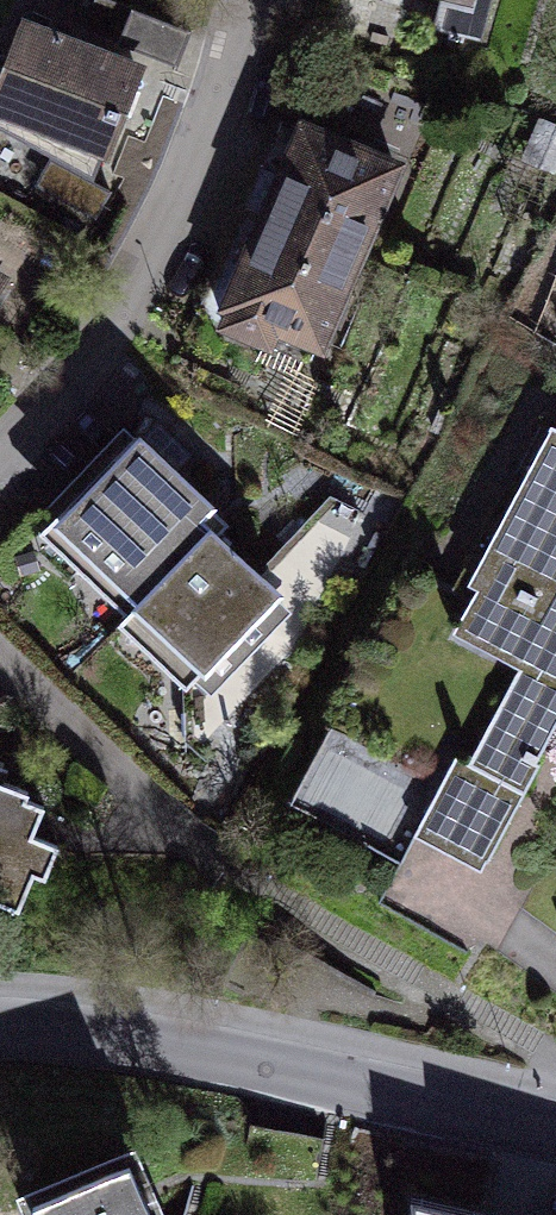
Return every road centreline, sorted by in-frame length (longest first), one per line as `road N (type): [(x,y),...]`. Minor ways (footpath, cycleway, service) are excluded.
road 1 (residential): [(0,652),(83,746),(268,899),(555,1064)]
road 2 (residential): [(0,1026),(164,1043),(555,1130)]
road 3 (residential): [(244,0),(220,102),(147,283),(39,428),(0,461)]

